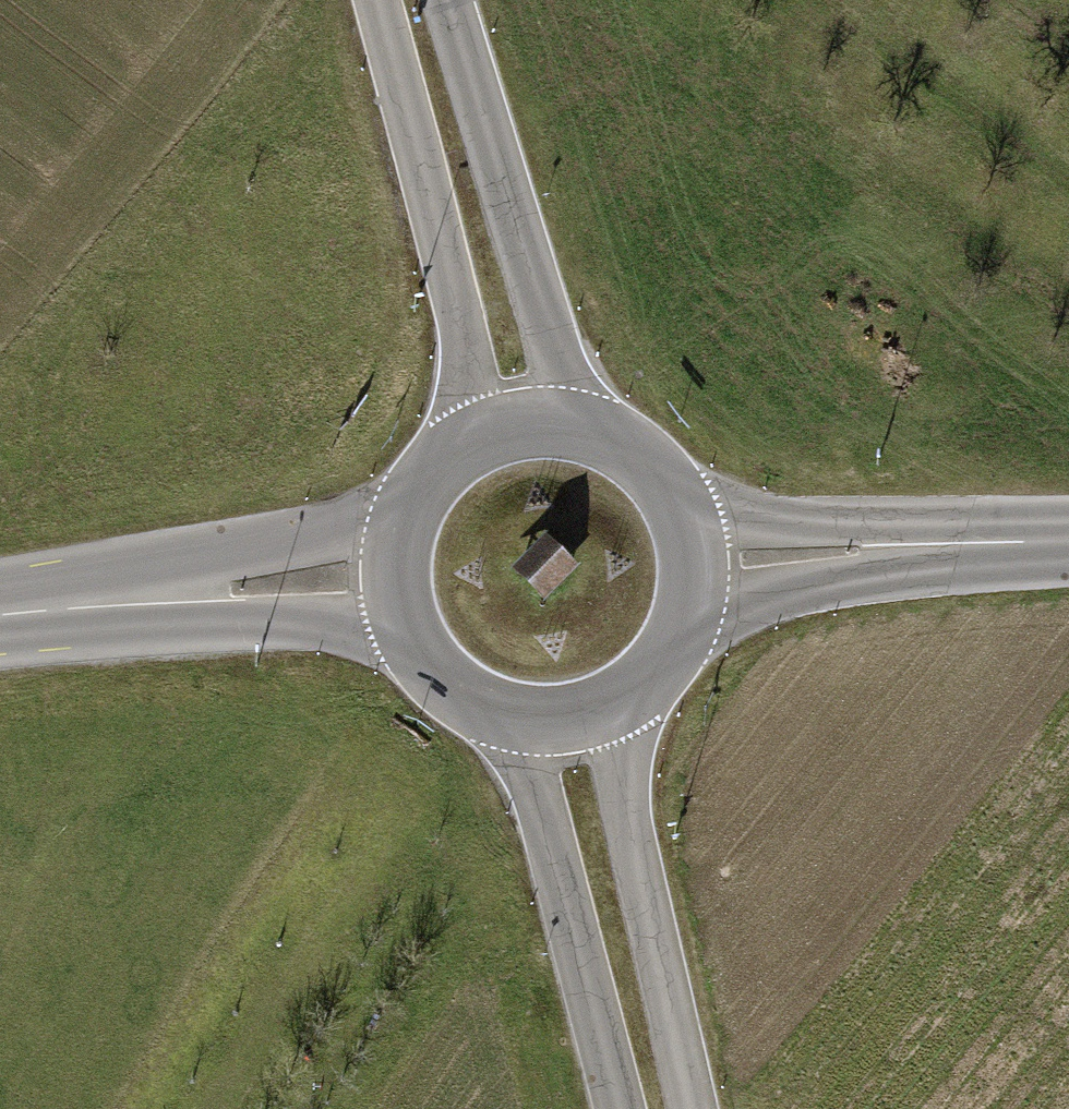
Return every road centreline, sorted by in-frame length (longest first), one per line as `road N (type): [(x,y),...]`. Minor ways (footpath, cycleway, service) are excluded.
road 1 (primary): [(587,429),(556,361),(446,0)]
road 2 (primary): [(377,0),(464,325),(476,440)]
road 3 (primary): [(689,1108),(616,770),(618,702)]
road 4 (primary): [(501,715),(540,805),(619,1108)]
road 5 (tertiary): [(395,570),(0,621)]
road 6 (tertiary): [(694,563),(1068,545)]
road 7 (primary): [(395,570),(408,632),(445,684),(501,715)]
road 8 (primary): [(694,563),(678,505),(640,458),(587,429)]
road 9 (primary): [(618,702),(660,666),(687,618),(694,563)]
road 10 (primary): [(476,440),(434,472),(405,517),(395,570)]

